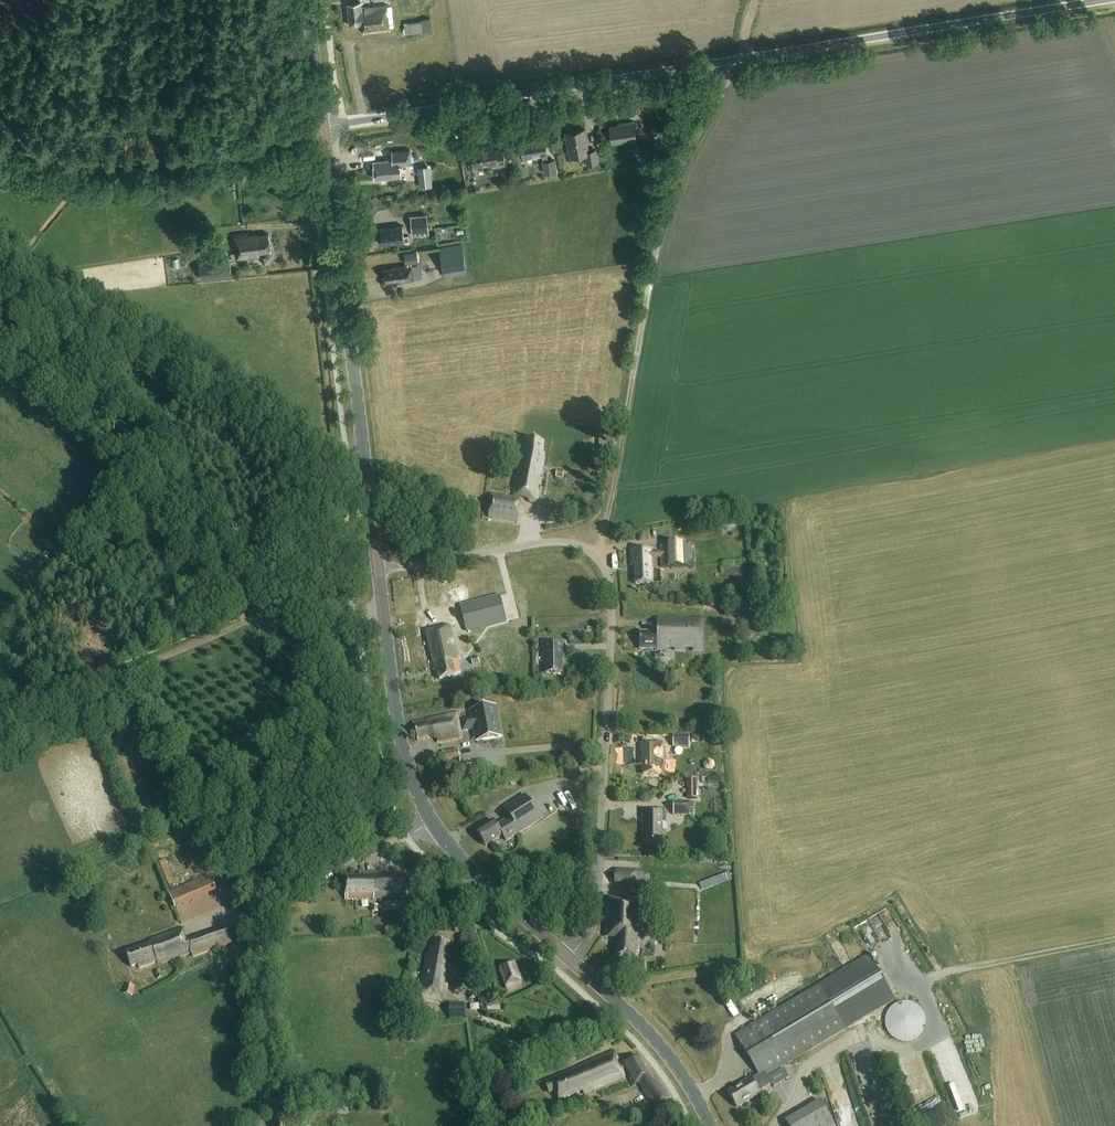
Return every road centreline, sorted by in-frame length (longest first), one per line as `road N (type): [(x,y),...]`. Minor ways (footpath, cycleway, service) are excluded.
road 1 (unclassified): [(324,127),(1101,0)]
road 2 (unclassified): [(568,956),(594,925),(611,641),(606,573),(585,549),(556,542),(378,570)]
road 3 (track): [(355,615),(313,642),(292,642),(270,629),(0,265)]
road 4 (track): [(739,60),(669,201),(619,465),(593,555)]
road 5 (secondary): [(378,570),(324,127)]
road 6 (unclassified): [(260,1125),(268,1067),(259,905),(431,824)]
road 7 (track): [(30,301),(350,469),(365,467)]
road 8 (track): [(0,139),(144,155),(324,127)]
road 9 (track): [(262,618),(0,725)]
road 10 (secondary): [(431,824),(398,730),(378,570)]
road 11 (secondary): [(710,1125),(661,1046),(568,956)]
road 12 (secondary): [(568,956),(431,824)]
road 13 (track): [(609,995),(687,971),(775,961)]
road 14 (secondary): [(324,127),(308,0)]

